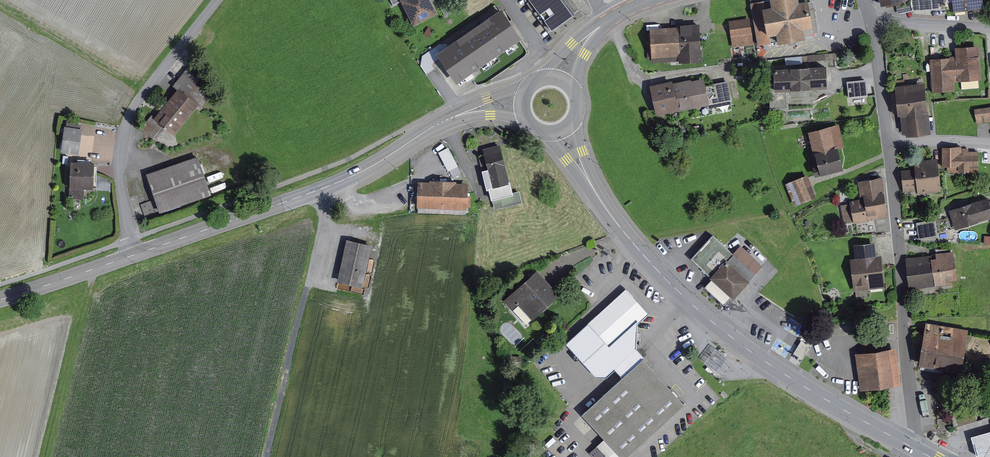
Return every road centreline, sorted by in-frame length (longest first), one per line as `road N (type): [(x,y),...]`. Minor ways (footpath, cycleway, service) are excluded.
road 1 (primary): [(586,174),(649,261),(719,327),(918,450)]
road 2 (primary): [(455,115),(364,172),(137,254)]
road 3 (residential): [(918,450),(889,142)]
road 4 (residential): [(137,254),(123,194),(123,142),(136,109),(220,0)]
road 5 (track): [(93,270),(47,456)]
road 6 (track): [(315,281),(269,456)]
road 7 (primary): [(137,254),(0,298)]
road 8 (residential): [(889,142),(871,21)]

